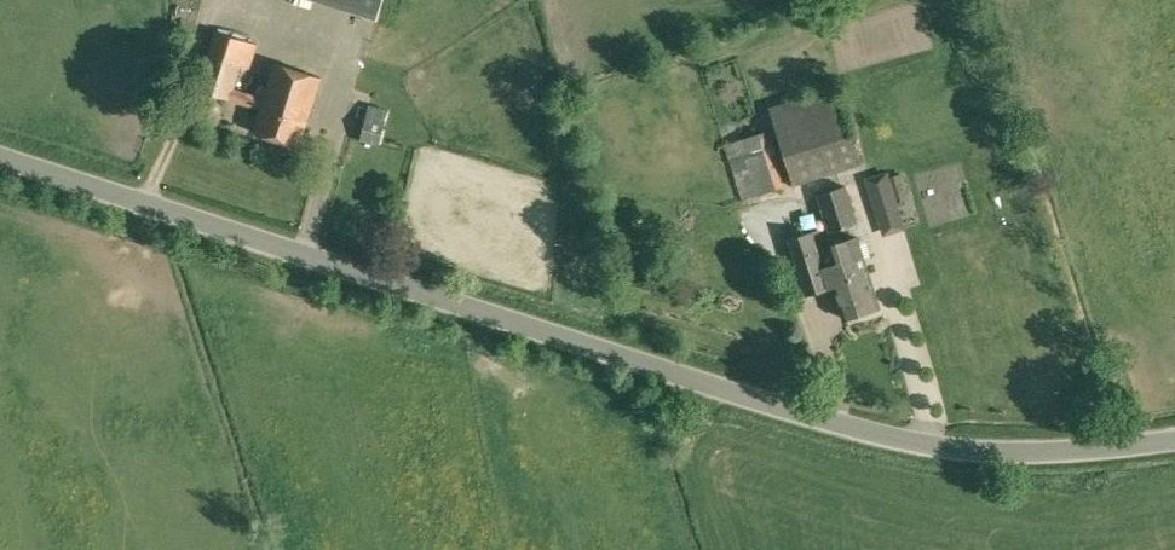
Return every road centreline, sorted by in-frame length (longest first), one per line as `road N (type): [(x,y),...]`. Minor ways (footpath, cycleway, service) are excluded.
road 1 (unclassified): [(0,156),(859,433),(943,451),(1019,453),(1174,440)]

